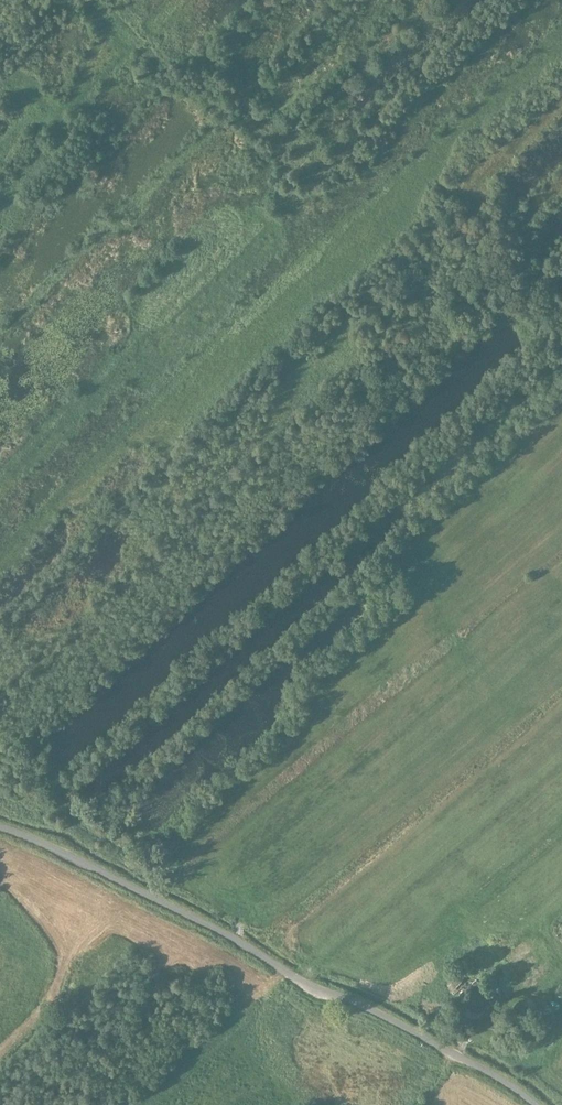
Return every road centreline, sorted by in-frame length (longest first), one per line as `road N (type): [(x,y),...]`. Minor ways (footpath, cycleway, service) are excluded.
road 1 (tertiary): [(535,1104),(405,1028),(0,827)]

